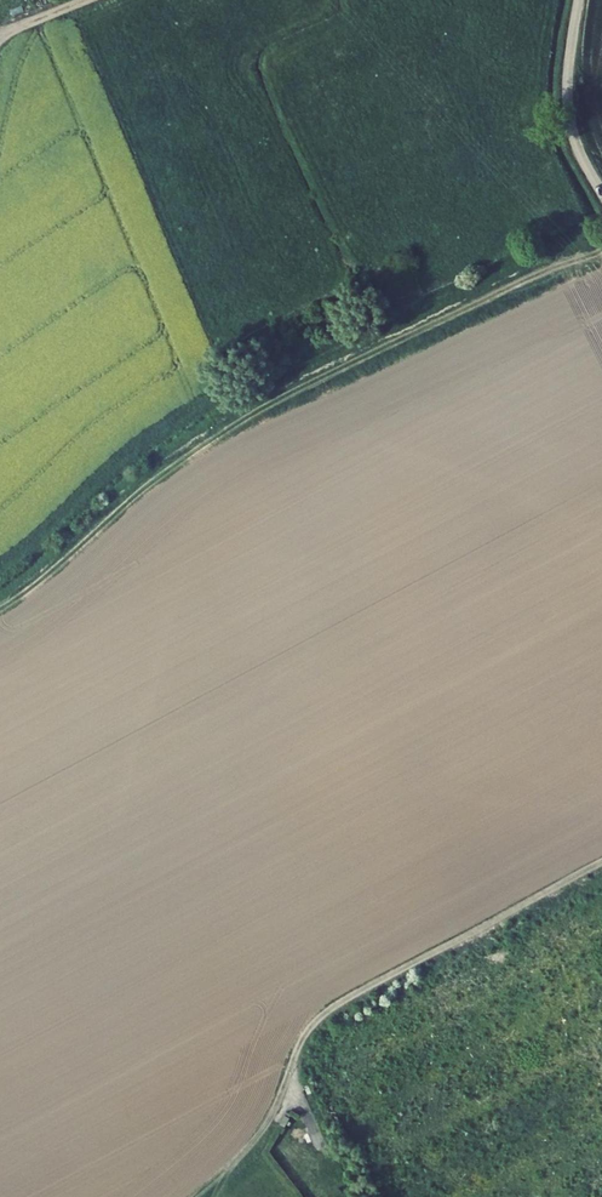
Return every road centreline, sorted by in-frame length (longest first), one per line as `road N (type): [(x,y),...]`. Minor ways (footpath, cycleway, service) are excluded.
road 1 (track): [(194,1196),(263,1130),(299,1047),(328,1010),(601,866)]
road 2 (unclassified): [(601,194),(569,119),(578,0)]

